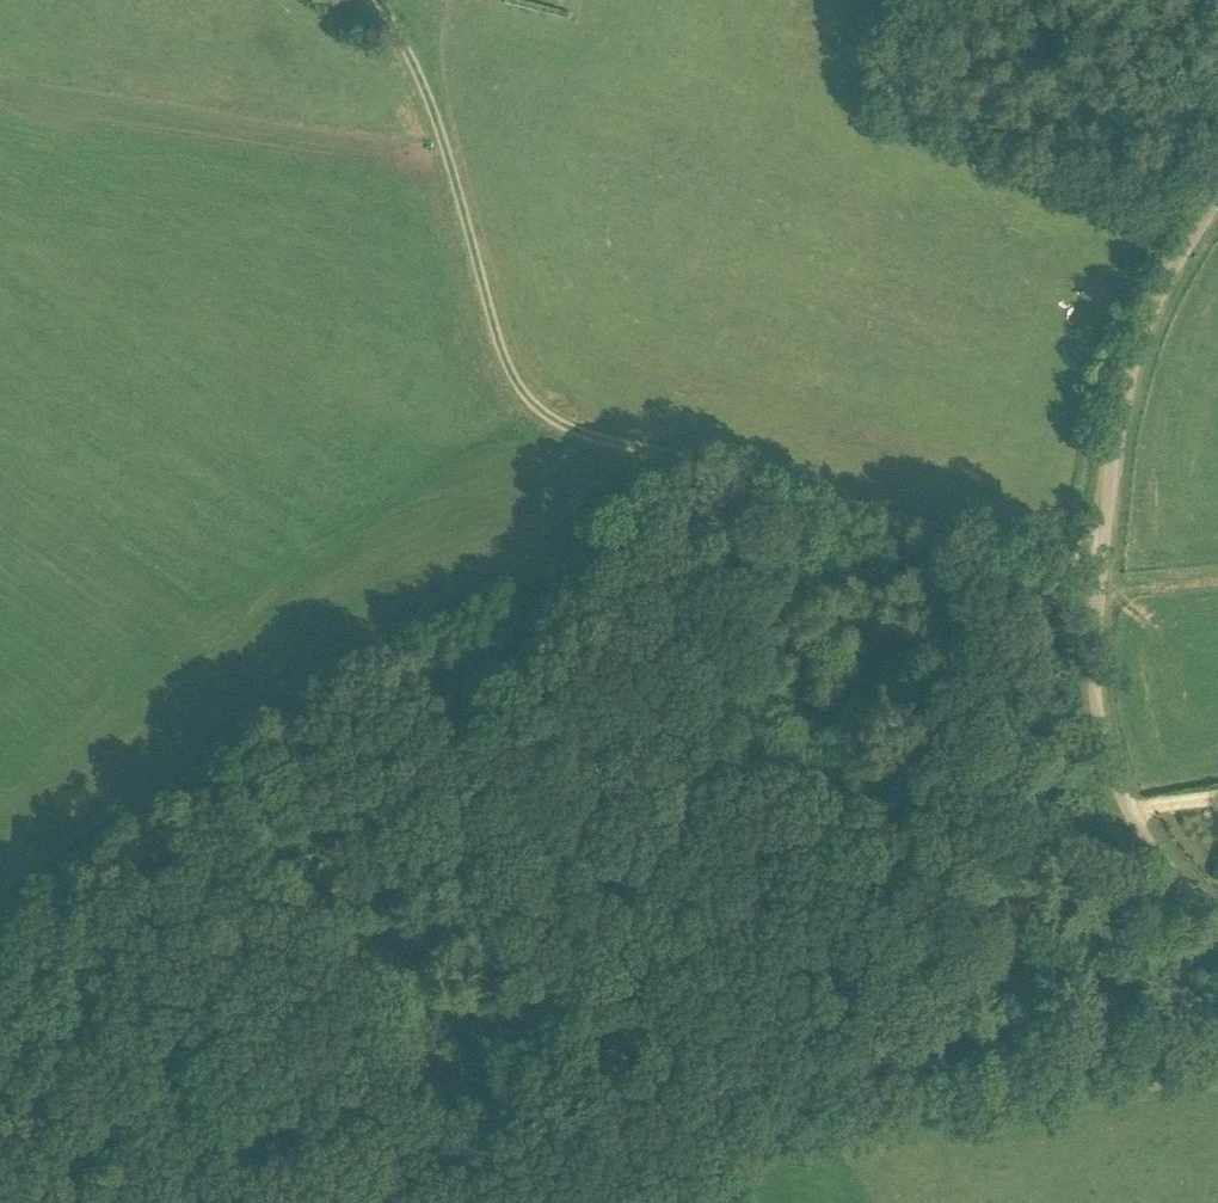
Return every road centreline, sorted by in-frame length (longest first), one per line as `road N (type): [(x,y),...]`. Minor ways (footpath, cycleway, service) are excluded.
road 1 (unclassified): [(1217,927),(1165,871),(1130,817),(1098,723),(1091,662),(1099,556),(1135,363),(1217,193)]

